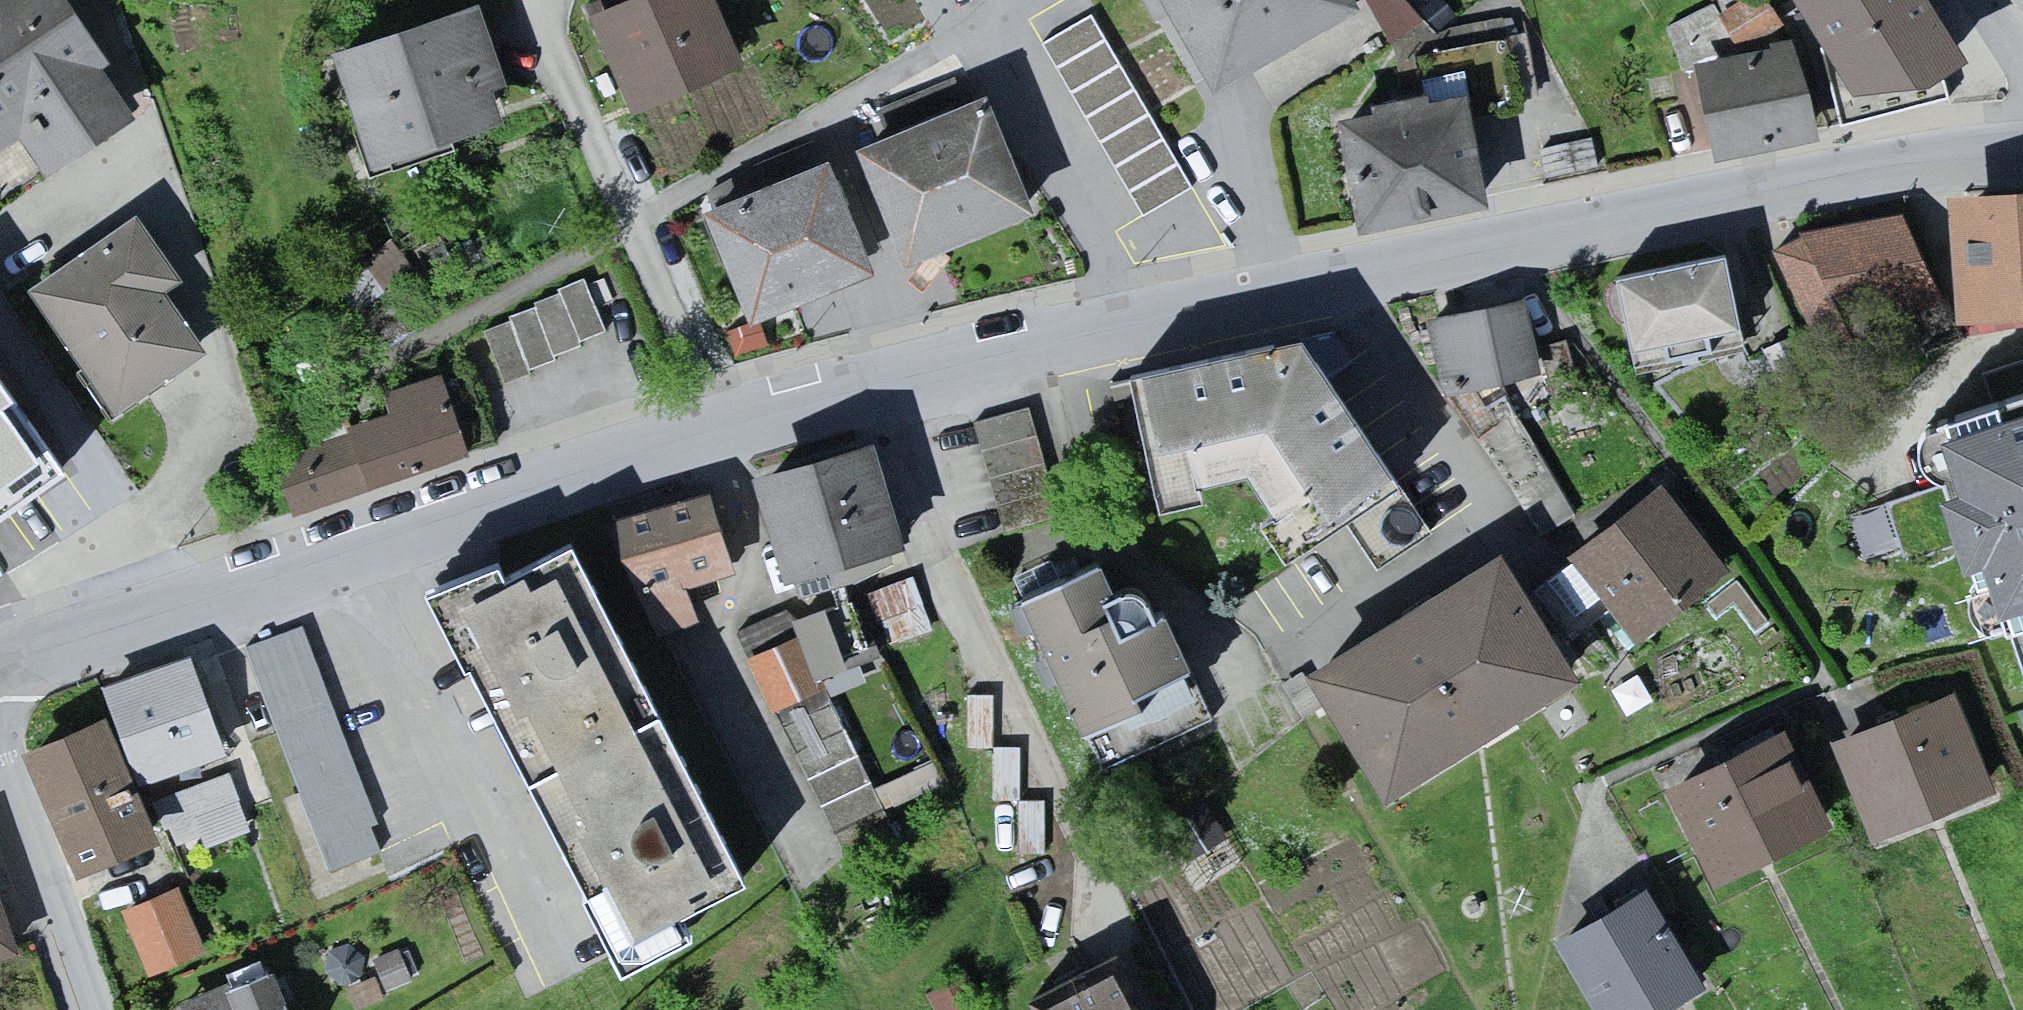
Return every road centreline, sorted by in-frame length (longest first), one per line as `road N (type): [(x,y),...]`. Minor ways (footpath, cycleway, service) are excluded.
road 1 (residential): [(178,599),(722,425),(1141,319),(2022,144)]
road 2 (residential): [(178,599),(0,323)]
road 3 (residential): [(97,1009),(0,747)]
road 4 (residential): [(0,661),(178,599)]

